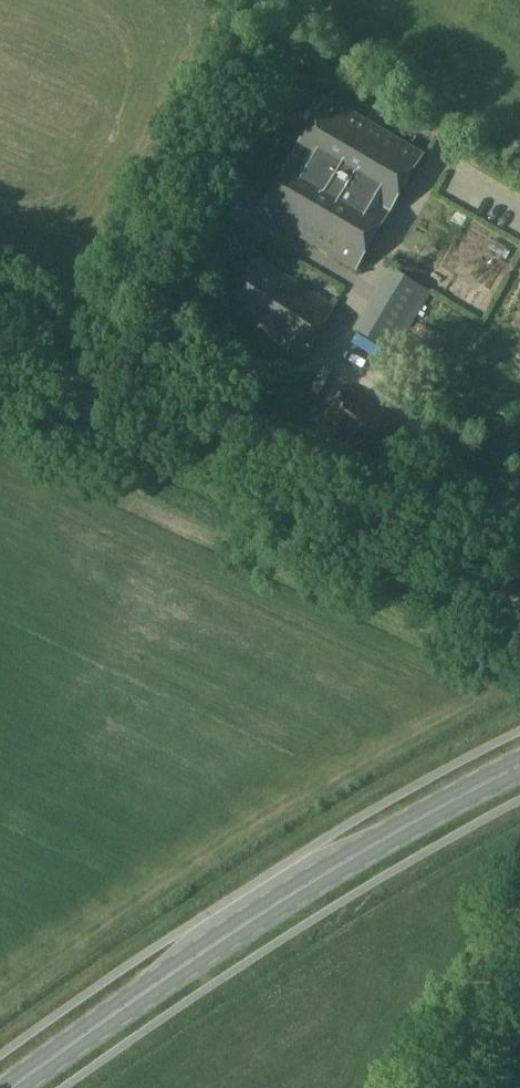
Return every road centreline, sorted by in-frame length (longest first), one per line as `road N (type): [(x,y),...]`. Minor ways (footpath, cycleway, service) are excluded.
road 1 (primary): [(22,1087),(233,934),(519,766)]
road 2 (unclassified): [(519,599),(0,353)]
road 3 (unclassified): [(449,1087),(519,926)]

